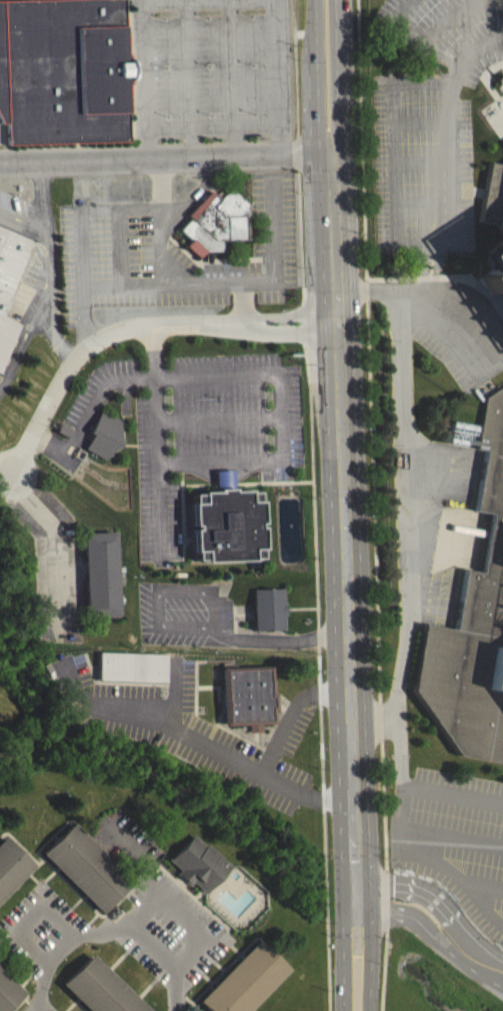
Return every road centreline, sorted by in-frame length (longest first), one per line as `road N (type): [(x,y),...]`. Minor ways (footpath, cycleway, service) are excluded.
road 1 (tertiary): [(369,1010),(341,0)]
road 2 (tertiary): [(319,151),(343,1010)]
road 3 (residential): [(12,471),(65,369),(114,330),(350,323)]
road 4 (residential): [(46,1010),(49,958),(68,940),(97,931),(133,933),(165,954),(178,981),(178,1010)]
road 5 (tertiary): [(316,0),(319,151)]

